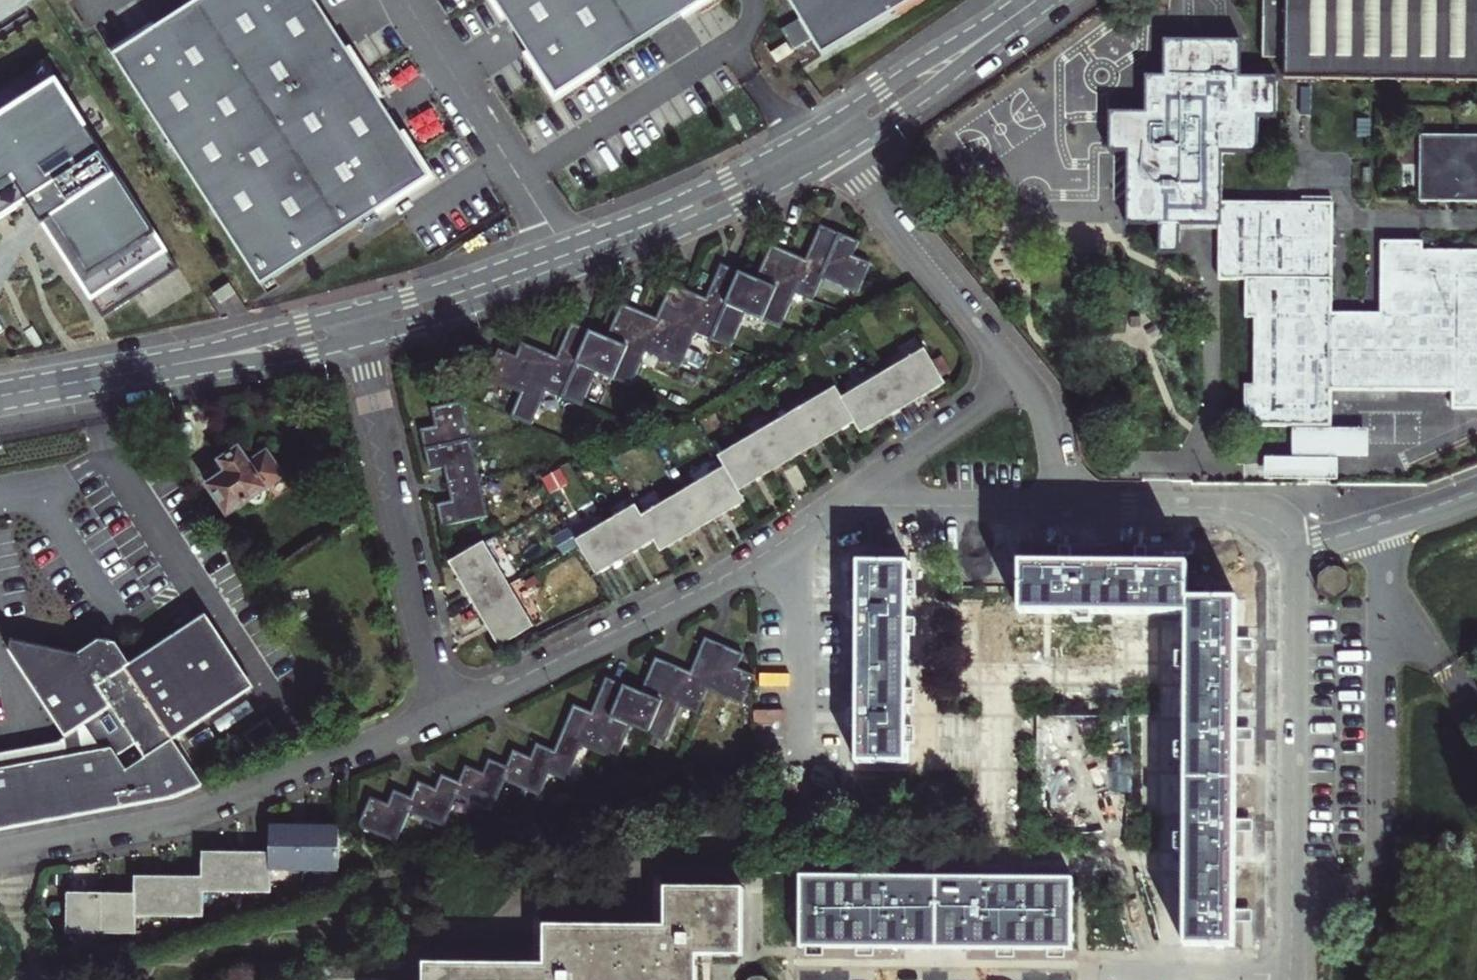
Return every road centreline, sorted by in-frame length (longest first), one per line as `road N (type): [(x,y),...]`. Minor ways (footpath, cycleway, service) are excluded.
road 1 (tertiary): [(827,140),(732,191),(568,260),(356,325)]
road 2 (residential): [(0,851),(196,811),(441,712)]
road 3 (residential): [(441,712),(727,575),(835,507)]
road 4 (residential): [(1288,979),(1293,551)]
road 5 (residential): [(356,325),(441,712)]
road 6 (tertiary): [(356,325),(0,395)]
road 7 (residential): [(1025,378),(827,140)]
road 8 (tertiary): [(1038,0),(827,140)]
road 9 (residential): [(1293,551),(1282,528),(1237,512),(1058,507)]
road 10 (residential): [(835,507),(1025,378)]
road 11 (residential): [(1058,507),(835,507)]
road 12 (residential): [(1293,551),(1476,491)]
road 13 (residential): [(1058,507),(1050,422),(1025,378)]

